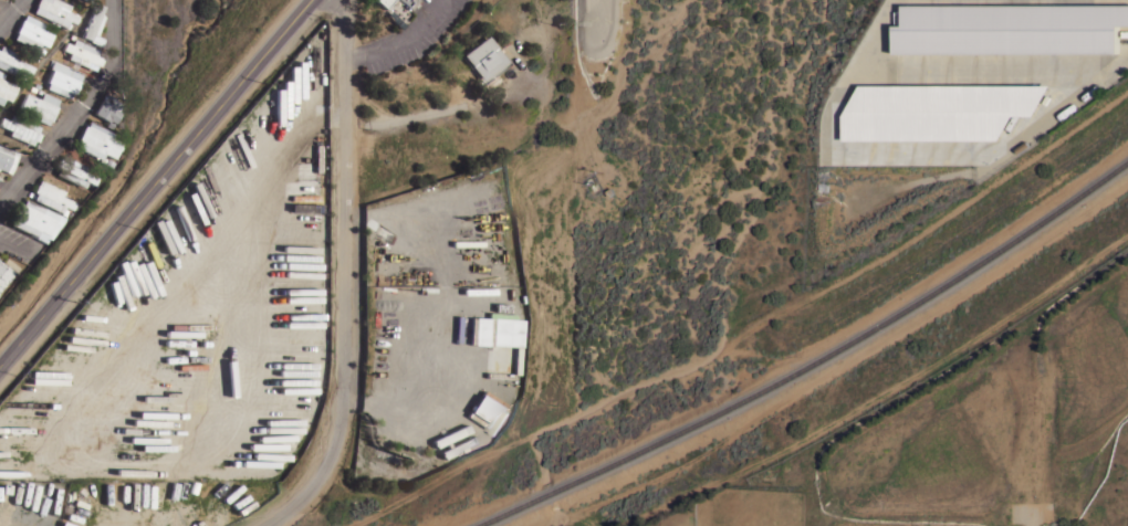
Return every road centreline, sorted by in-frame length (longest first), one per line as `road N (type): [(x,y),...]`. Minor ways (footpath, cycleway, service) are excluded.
road 1 (tertiary): [(262,525),(320,480),(340,438),(347,387),(348,0)]
road 2 (secondary): [(0,364),(313,0)]
road 3 (residential): [(113,0),(112,71),(0,195)]

